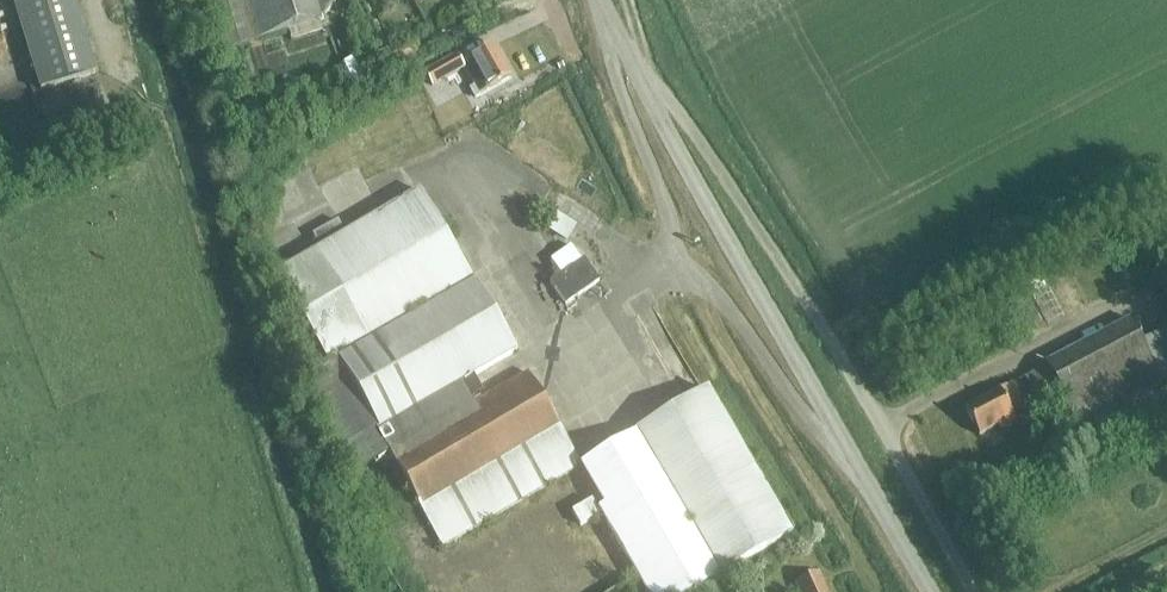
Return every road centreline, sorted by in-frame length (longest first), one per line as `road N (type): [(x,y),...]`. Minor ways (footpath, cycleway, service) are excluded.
road 1 (unclassified): [(930,591),(688,170),(604,0)]

